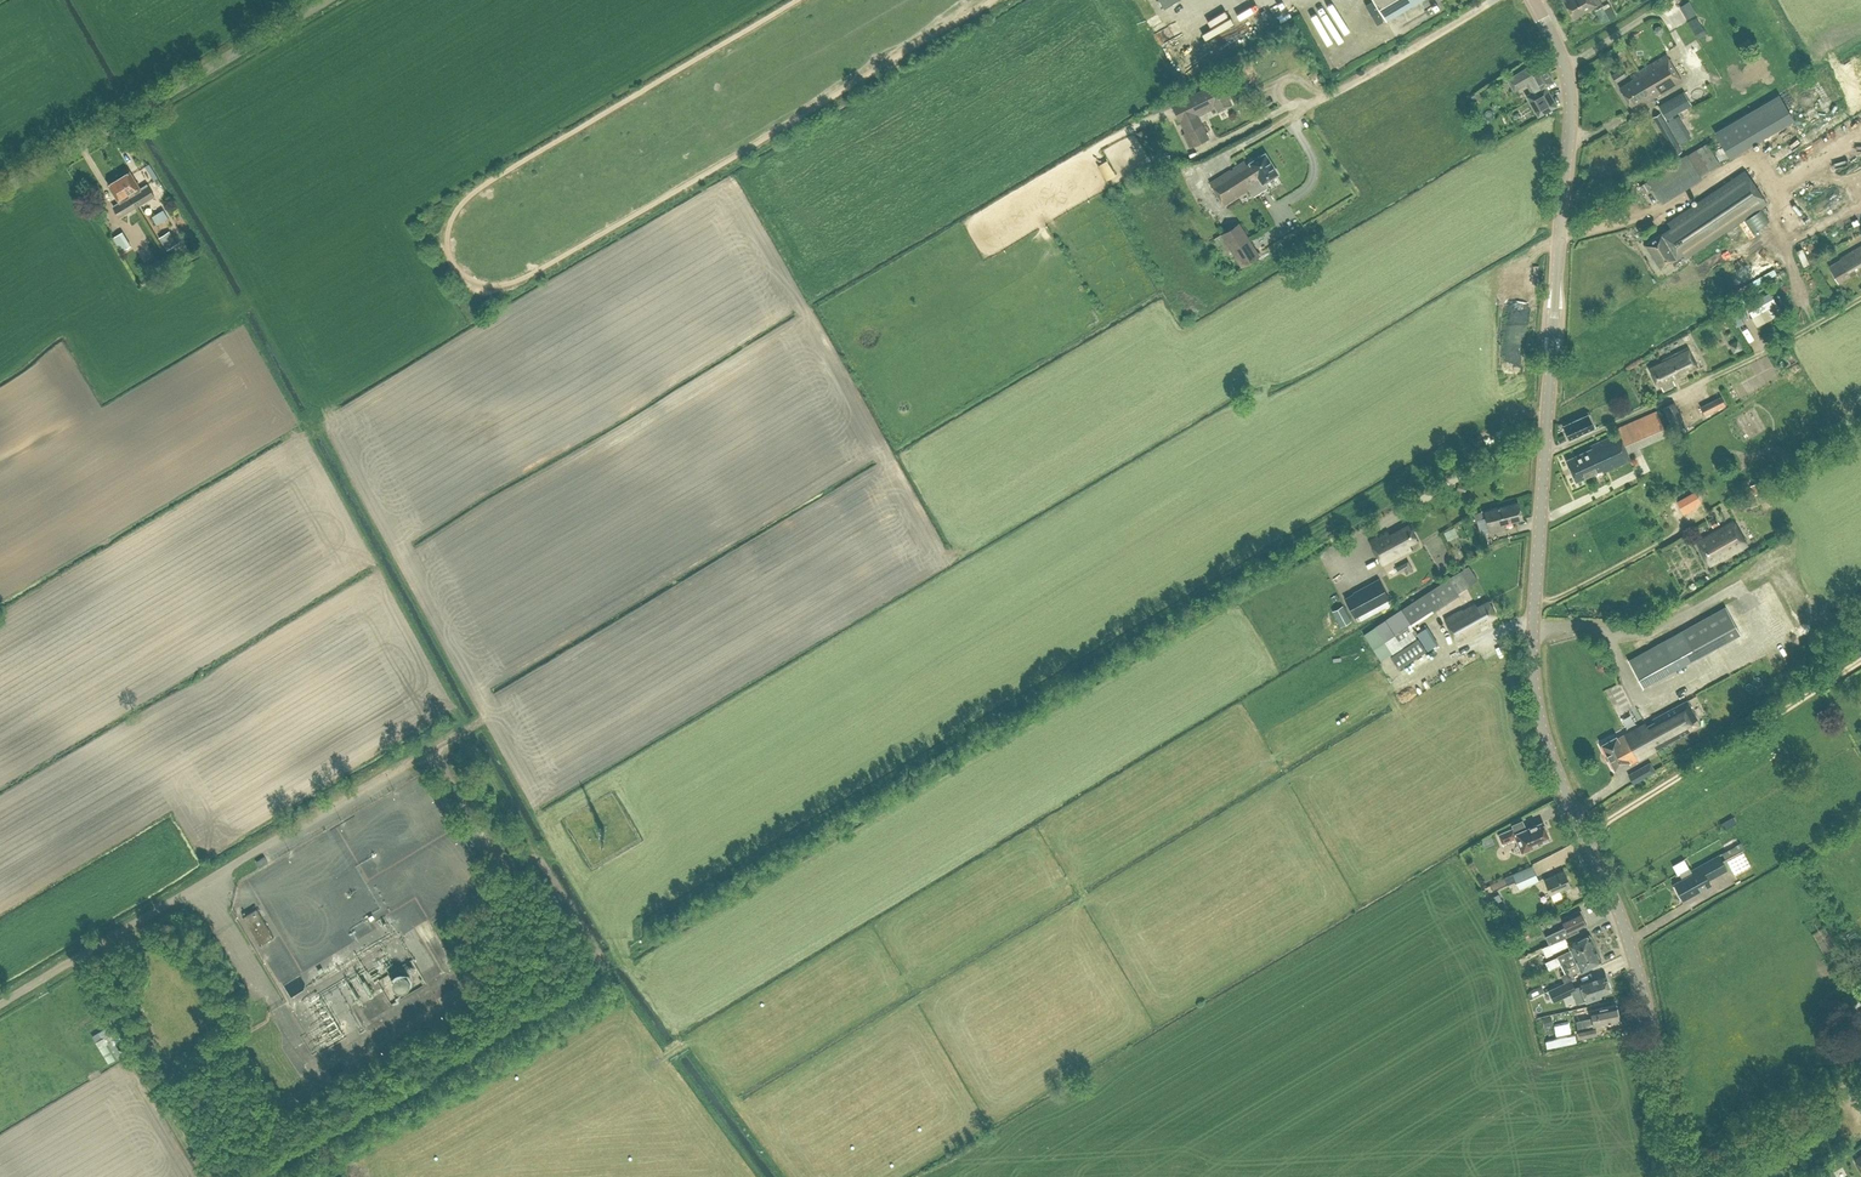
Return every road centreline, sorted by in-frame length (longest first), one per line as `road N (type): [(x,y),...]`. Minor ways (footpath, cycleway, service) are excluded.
road 1 (tertiary): [(1681,1176),(1628,942),(1549,756),(1532,678),(1569,110),(1567,72),(1532,0)]
road 2 (tertiary): [(0,193),(324,0)]
road 3 (unclassified): [(0,1003),(207,878)]
road 4 (track): [(1533,625),(1503,628),(1395,684)]

